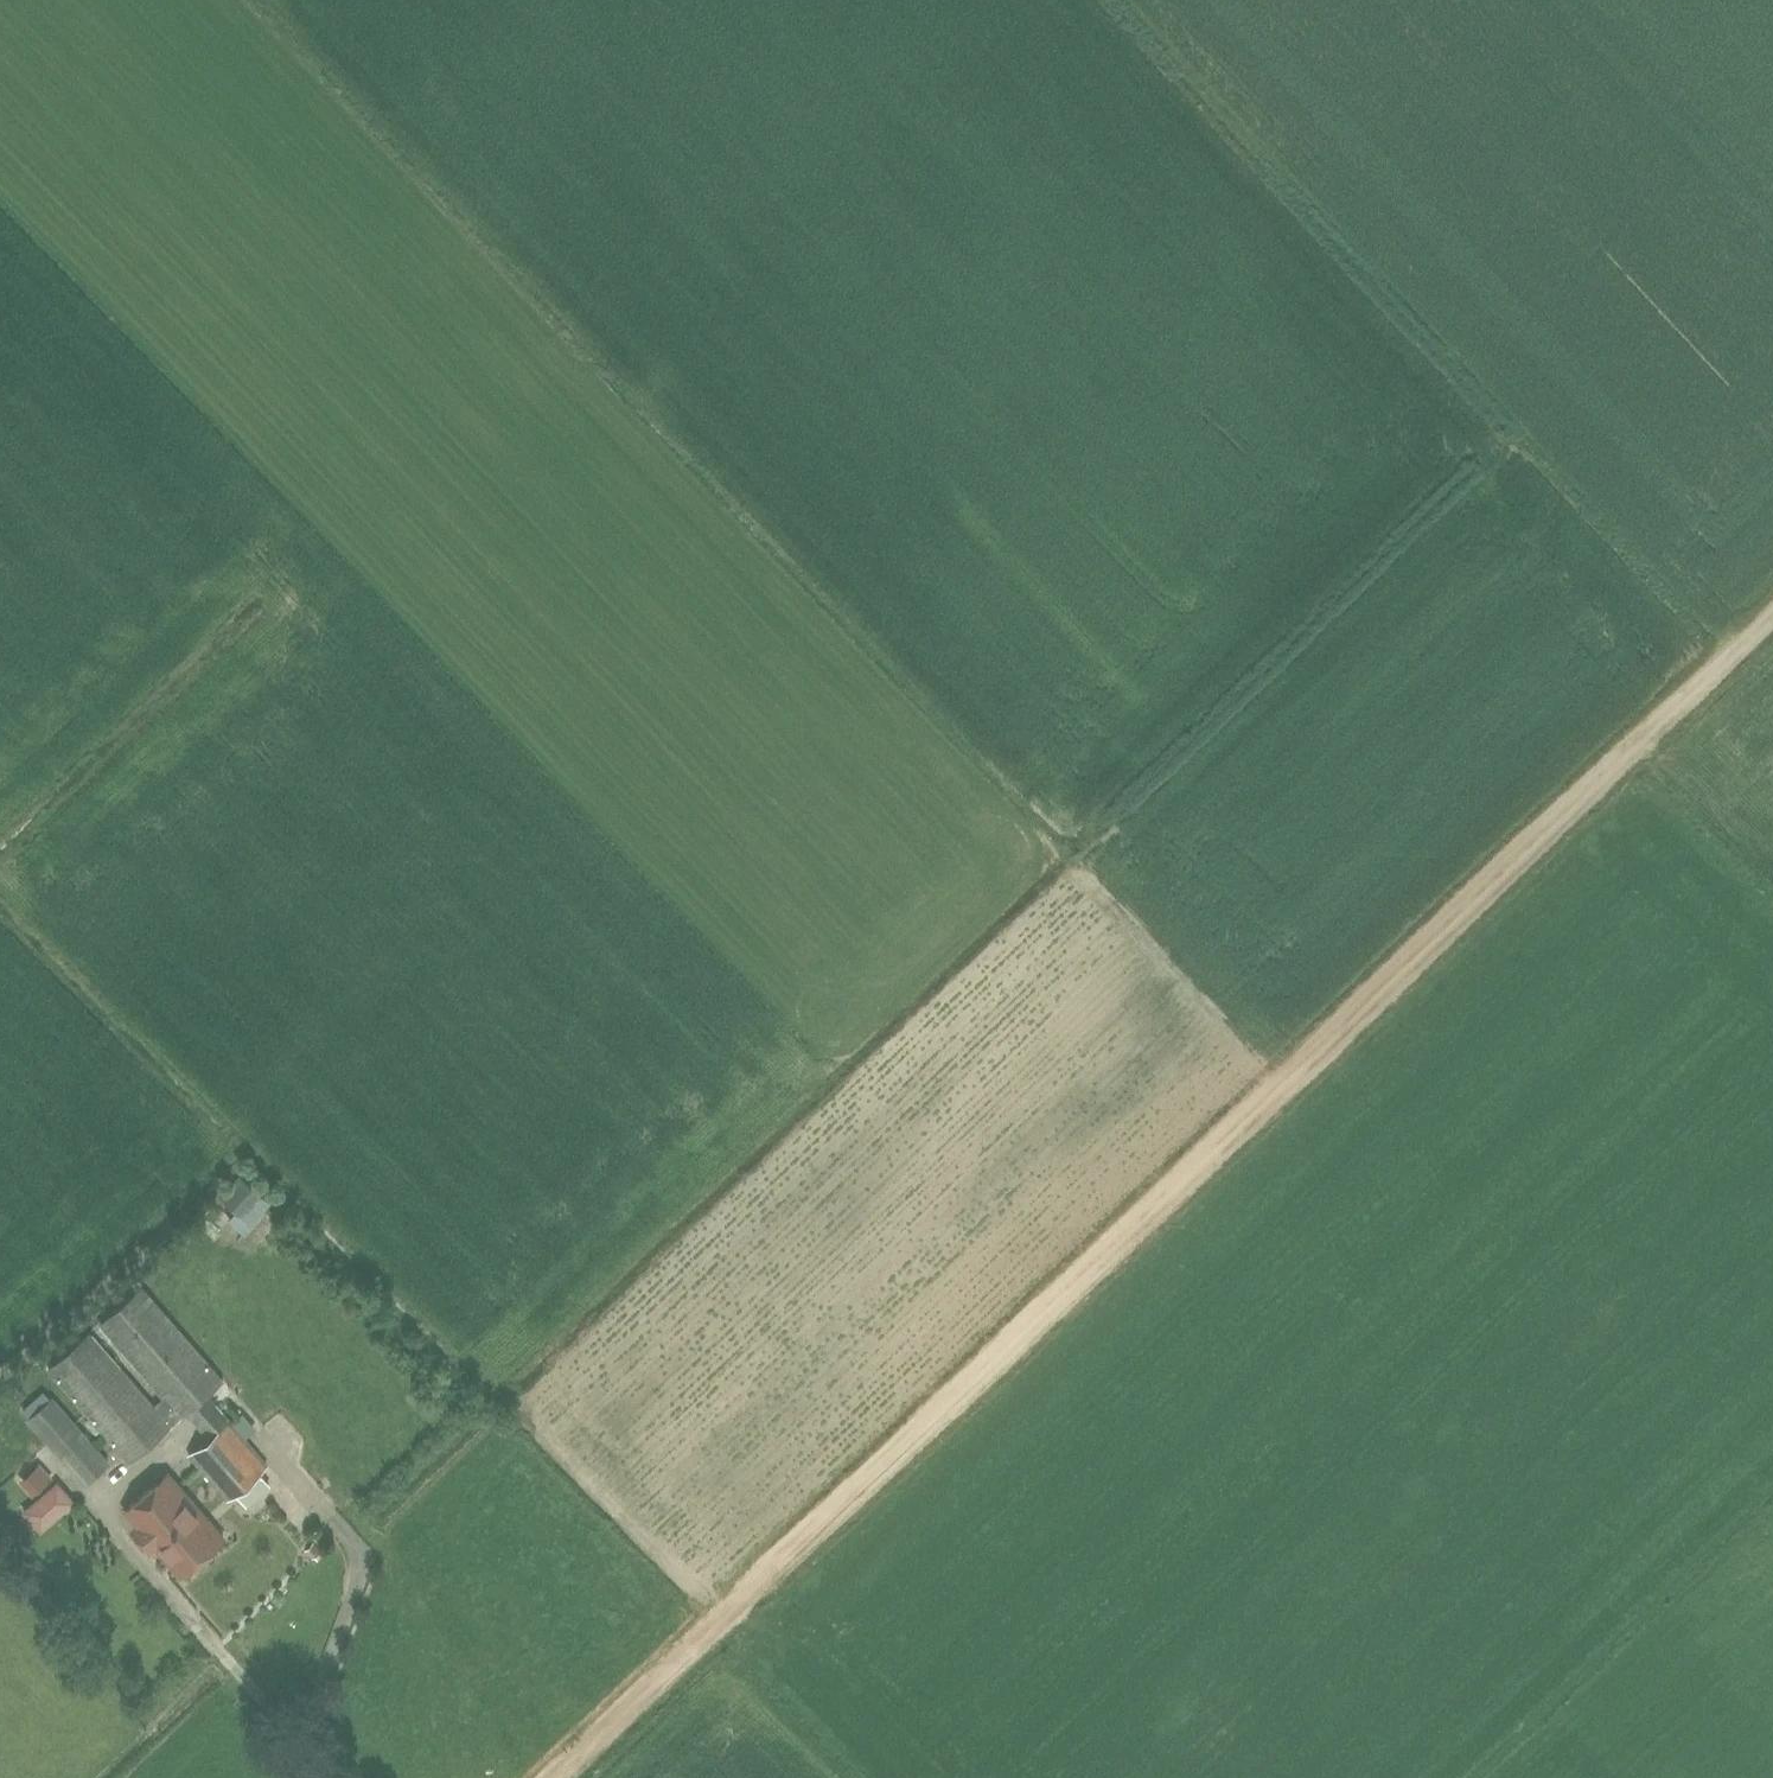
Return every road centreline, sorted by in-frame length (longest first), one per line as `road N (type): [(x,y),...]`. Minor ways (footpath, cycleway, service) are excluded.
road 1 (track): [(559,1777),(1772,616)]

